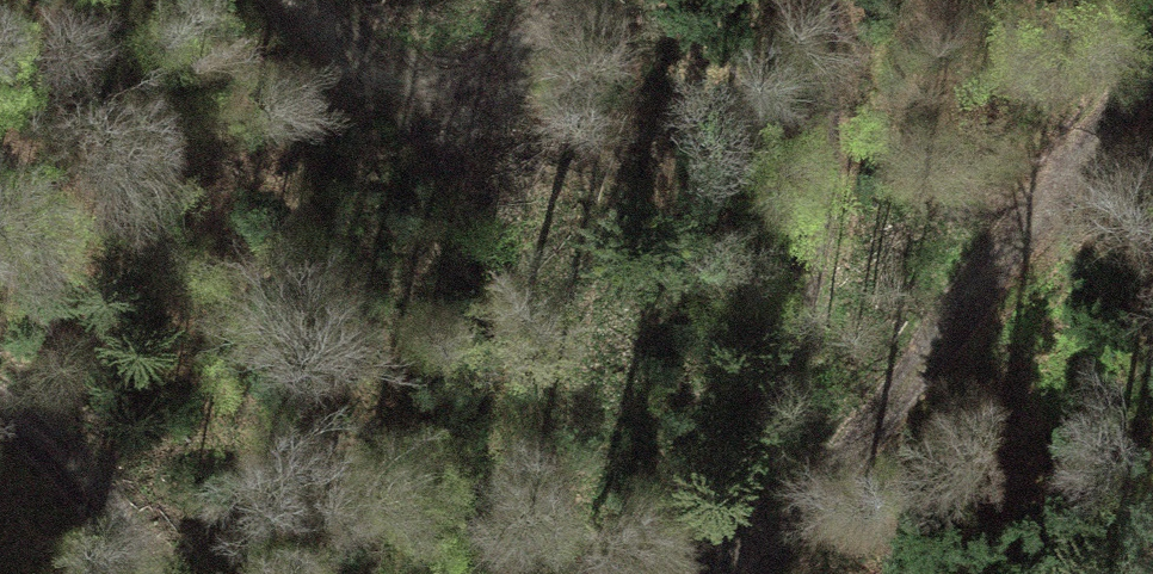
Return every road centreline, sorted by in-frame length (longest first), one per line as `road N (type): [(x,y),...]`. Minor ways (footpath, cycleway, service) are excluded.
road 1 (track): [(726,573),(1152,54)]
road 2 (track): [(710,573),(811,208),(825,0)]
road 3 (track): [(310,0),(352,57),(390,76),(439,80),(518,43),(552,0)]
road 4 (track): [(0,409),(74,468),(154,573)]

